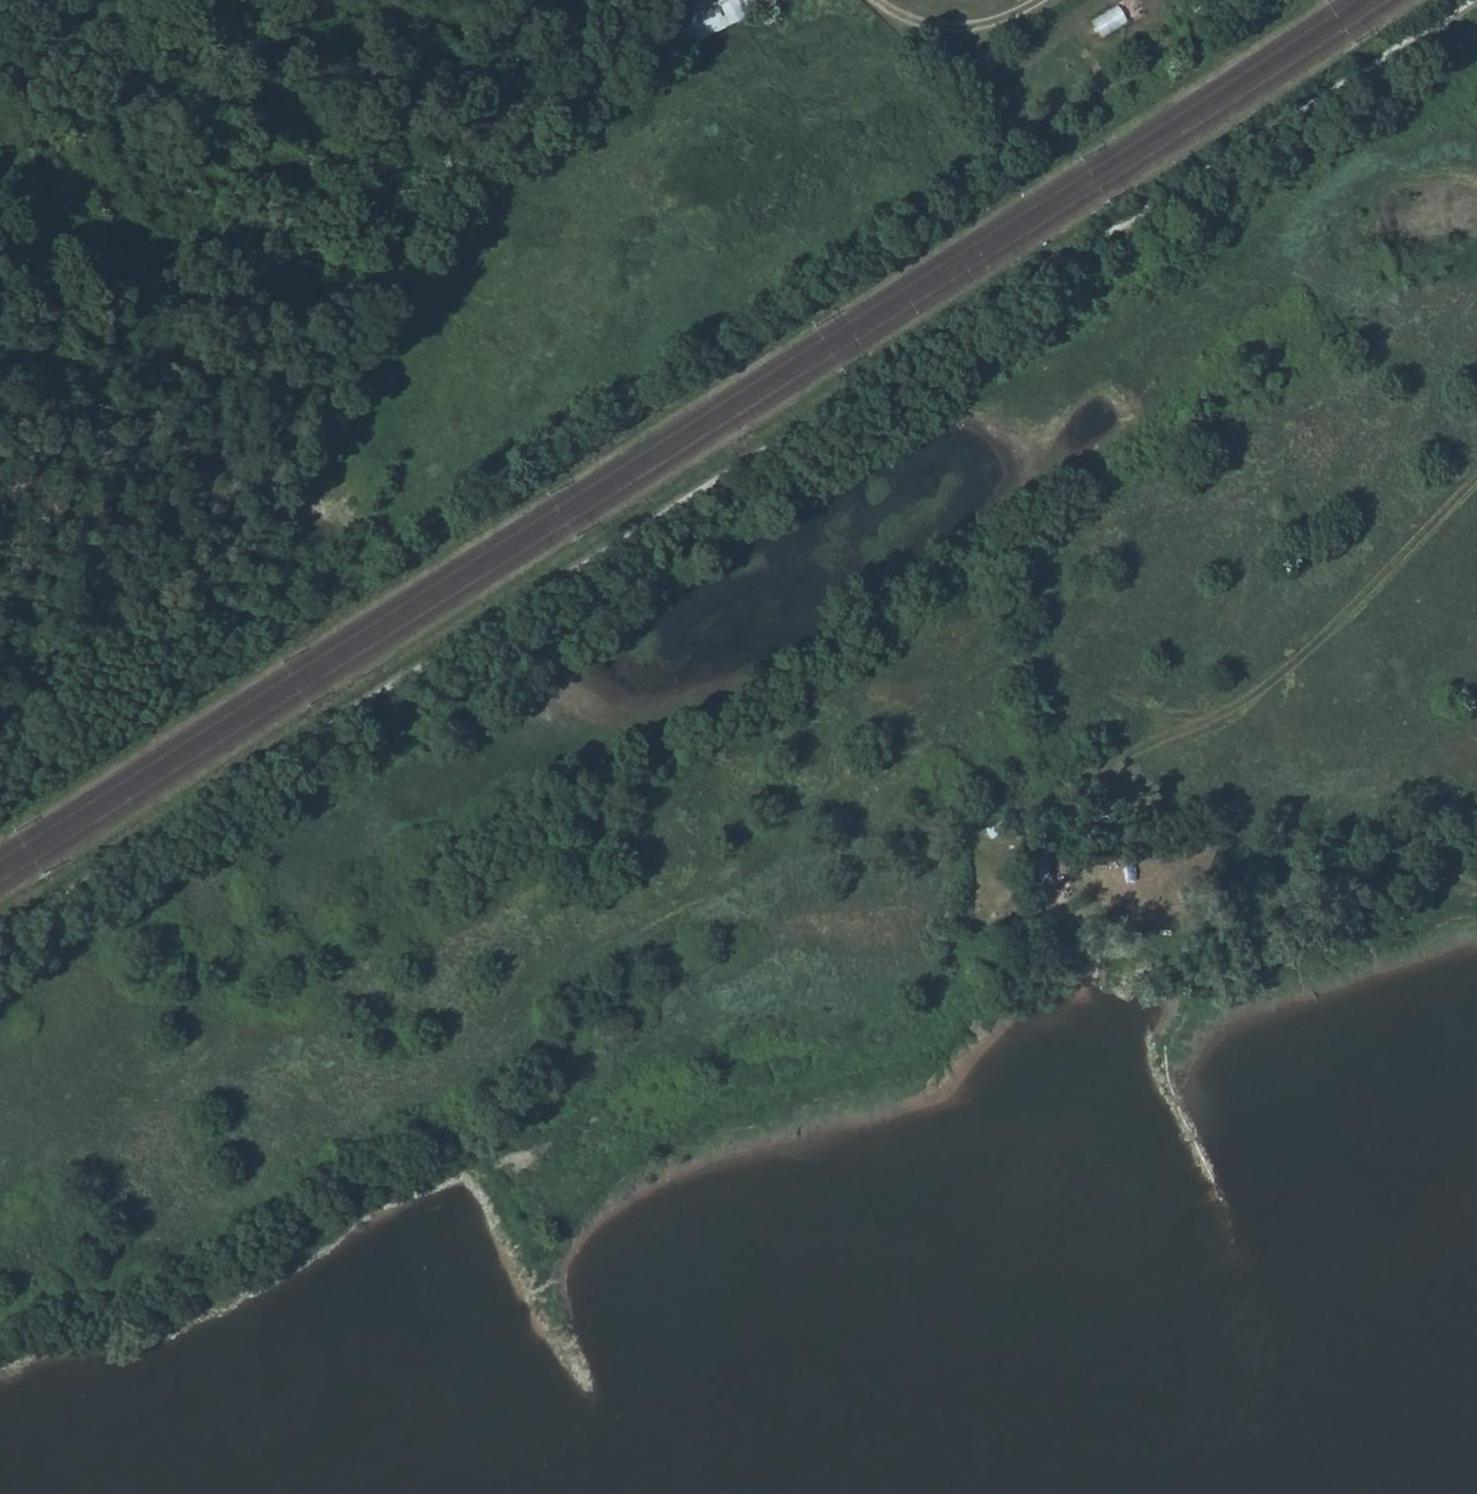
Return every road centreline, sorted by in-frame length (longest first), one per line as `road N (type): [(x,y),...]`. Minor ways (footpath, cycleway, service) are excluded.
road 1 (track): [(1045,0),(969,43),(933,40),(873,0)]

